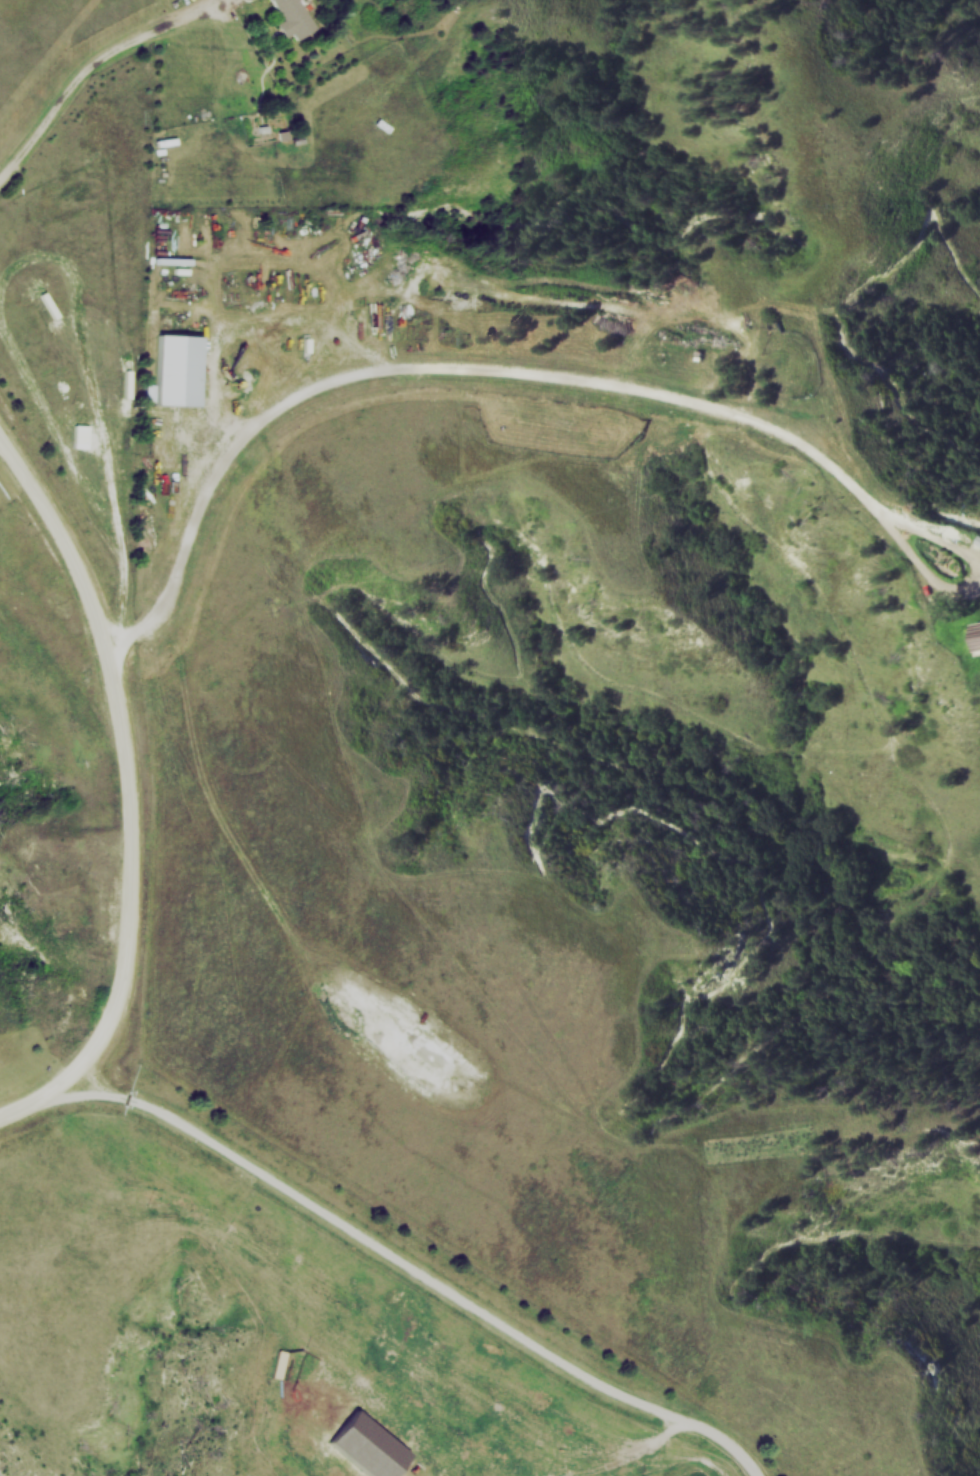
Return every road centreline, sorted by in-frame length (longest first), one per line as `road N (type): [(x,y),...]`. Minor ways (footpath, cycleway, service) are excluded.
road 1 (residential): [(0,448),(54,534),(106,659),(122,756),(124,972),(72,1101),(0,1120)]

